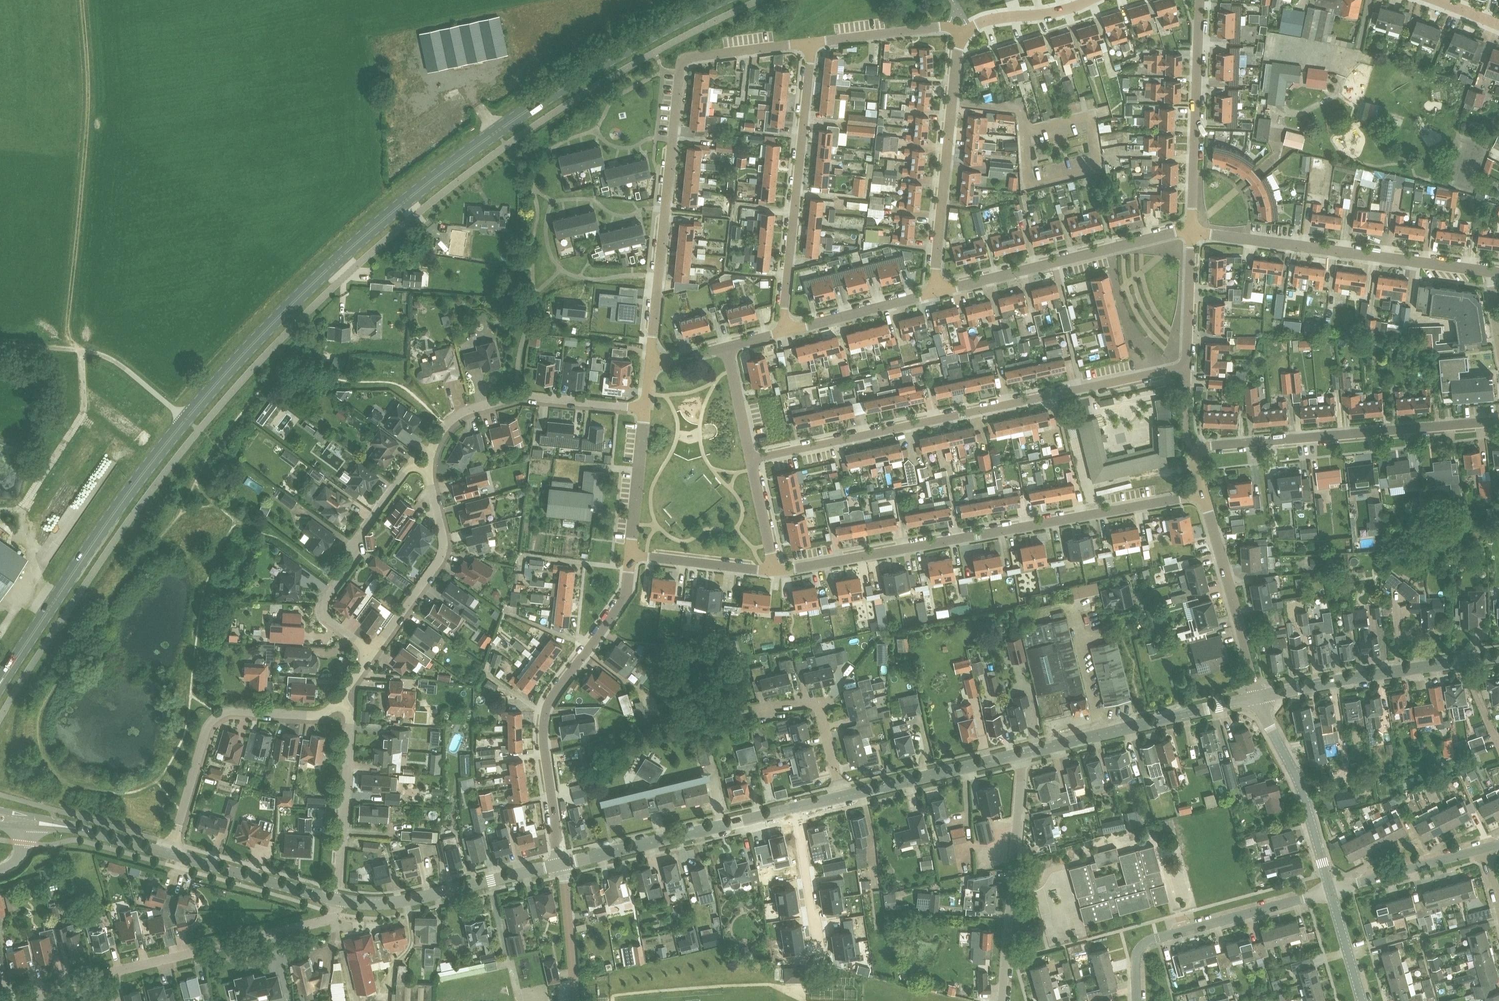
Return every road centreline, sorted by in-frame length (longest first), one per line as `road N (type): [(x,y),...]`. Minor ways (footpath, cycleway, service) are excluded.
road 1 (primary): [(187,419),(287,309),(427,184),(541,101),(719,0)]
road 2 (residential): [(750,458),(1187,366),(1192,232)]
road 3 (residential): [(343,704),(444,550),(429,456),(445,425),(516,397),(644,408)]
road 4 (residential): [(649,366),(681,63),(811,43)]
road 5 (residential): [(774,573),(1203,494)]
road 6 (track): [(66,349),(89,103),(81,0)]
road 7 (residential): [(1203,494),(1194,464),(1207,447),(1498,422)]
road 8 (residential): [(563,864),(542,759),(547,709),(618,610),(630,554)]
road 9 (residential): [(29,992),(322,920),(335,900)]
road 10 (primary): [(0,682),(187,419)]
road 11 (residential): [(1490,270),(1192,232)]
road 12 (residential): [(783,331),(811,43)]
road 13 (residential): [(170,854),(209,724),(218,715),(313,716),(343,704)]
road 14 (residential): [(939,290),(1192,232)]
road 15 (residential): [(939,290),(961,34)]
road 16 (residential): [(1332,890),(1152,940),(1135,965),(1137,1000)]
road 17 (residential): [(1002,1000),(1023,755)]
road 18 (tertiary): [(1023,755),(1259,698)]
road 19 (tertiary): [(563,864),(794,809)]
road 20 (tertiary): [(335,900),(397,904),(563,864)]
road 21 (residential): [(1192,232),(1199,0)]
road 22 (residential): [(1259,698),(1203,494)]
road 23 (tertiary): [(1259,698),(1465,661)]
road 24 (unclassified): [(187,419),(101,354),(0,346)]
road 25 (tertiary): [(1332,890),(1297,778),(1259,698)]
road 26 (tertiary): [(841,798),(1023,755)]
road 27 (residential): [(337,886),(350,725),(343,704)]
road 28 (tertiary): [(335,900),(170,854)]
road 29 (residential): [(783,331),(939,290)]
road 30 (residential): [(1483,849),(1332,890)]
road 31 (residential): [(841,798),(817,705),(759,706)]
road 32 (residential): [(630,554),(644,408)]
road 33 (residential): [(630,554),(774,573)]
road 34 (residential): [(794,809),(818,947)]
road 35 (residential): [(811,43),(948,27)]
road 36 (residential): [(576,1000),(563,864)]
road 37 (residential): [(961,34),(988,20),(1086,0)]

